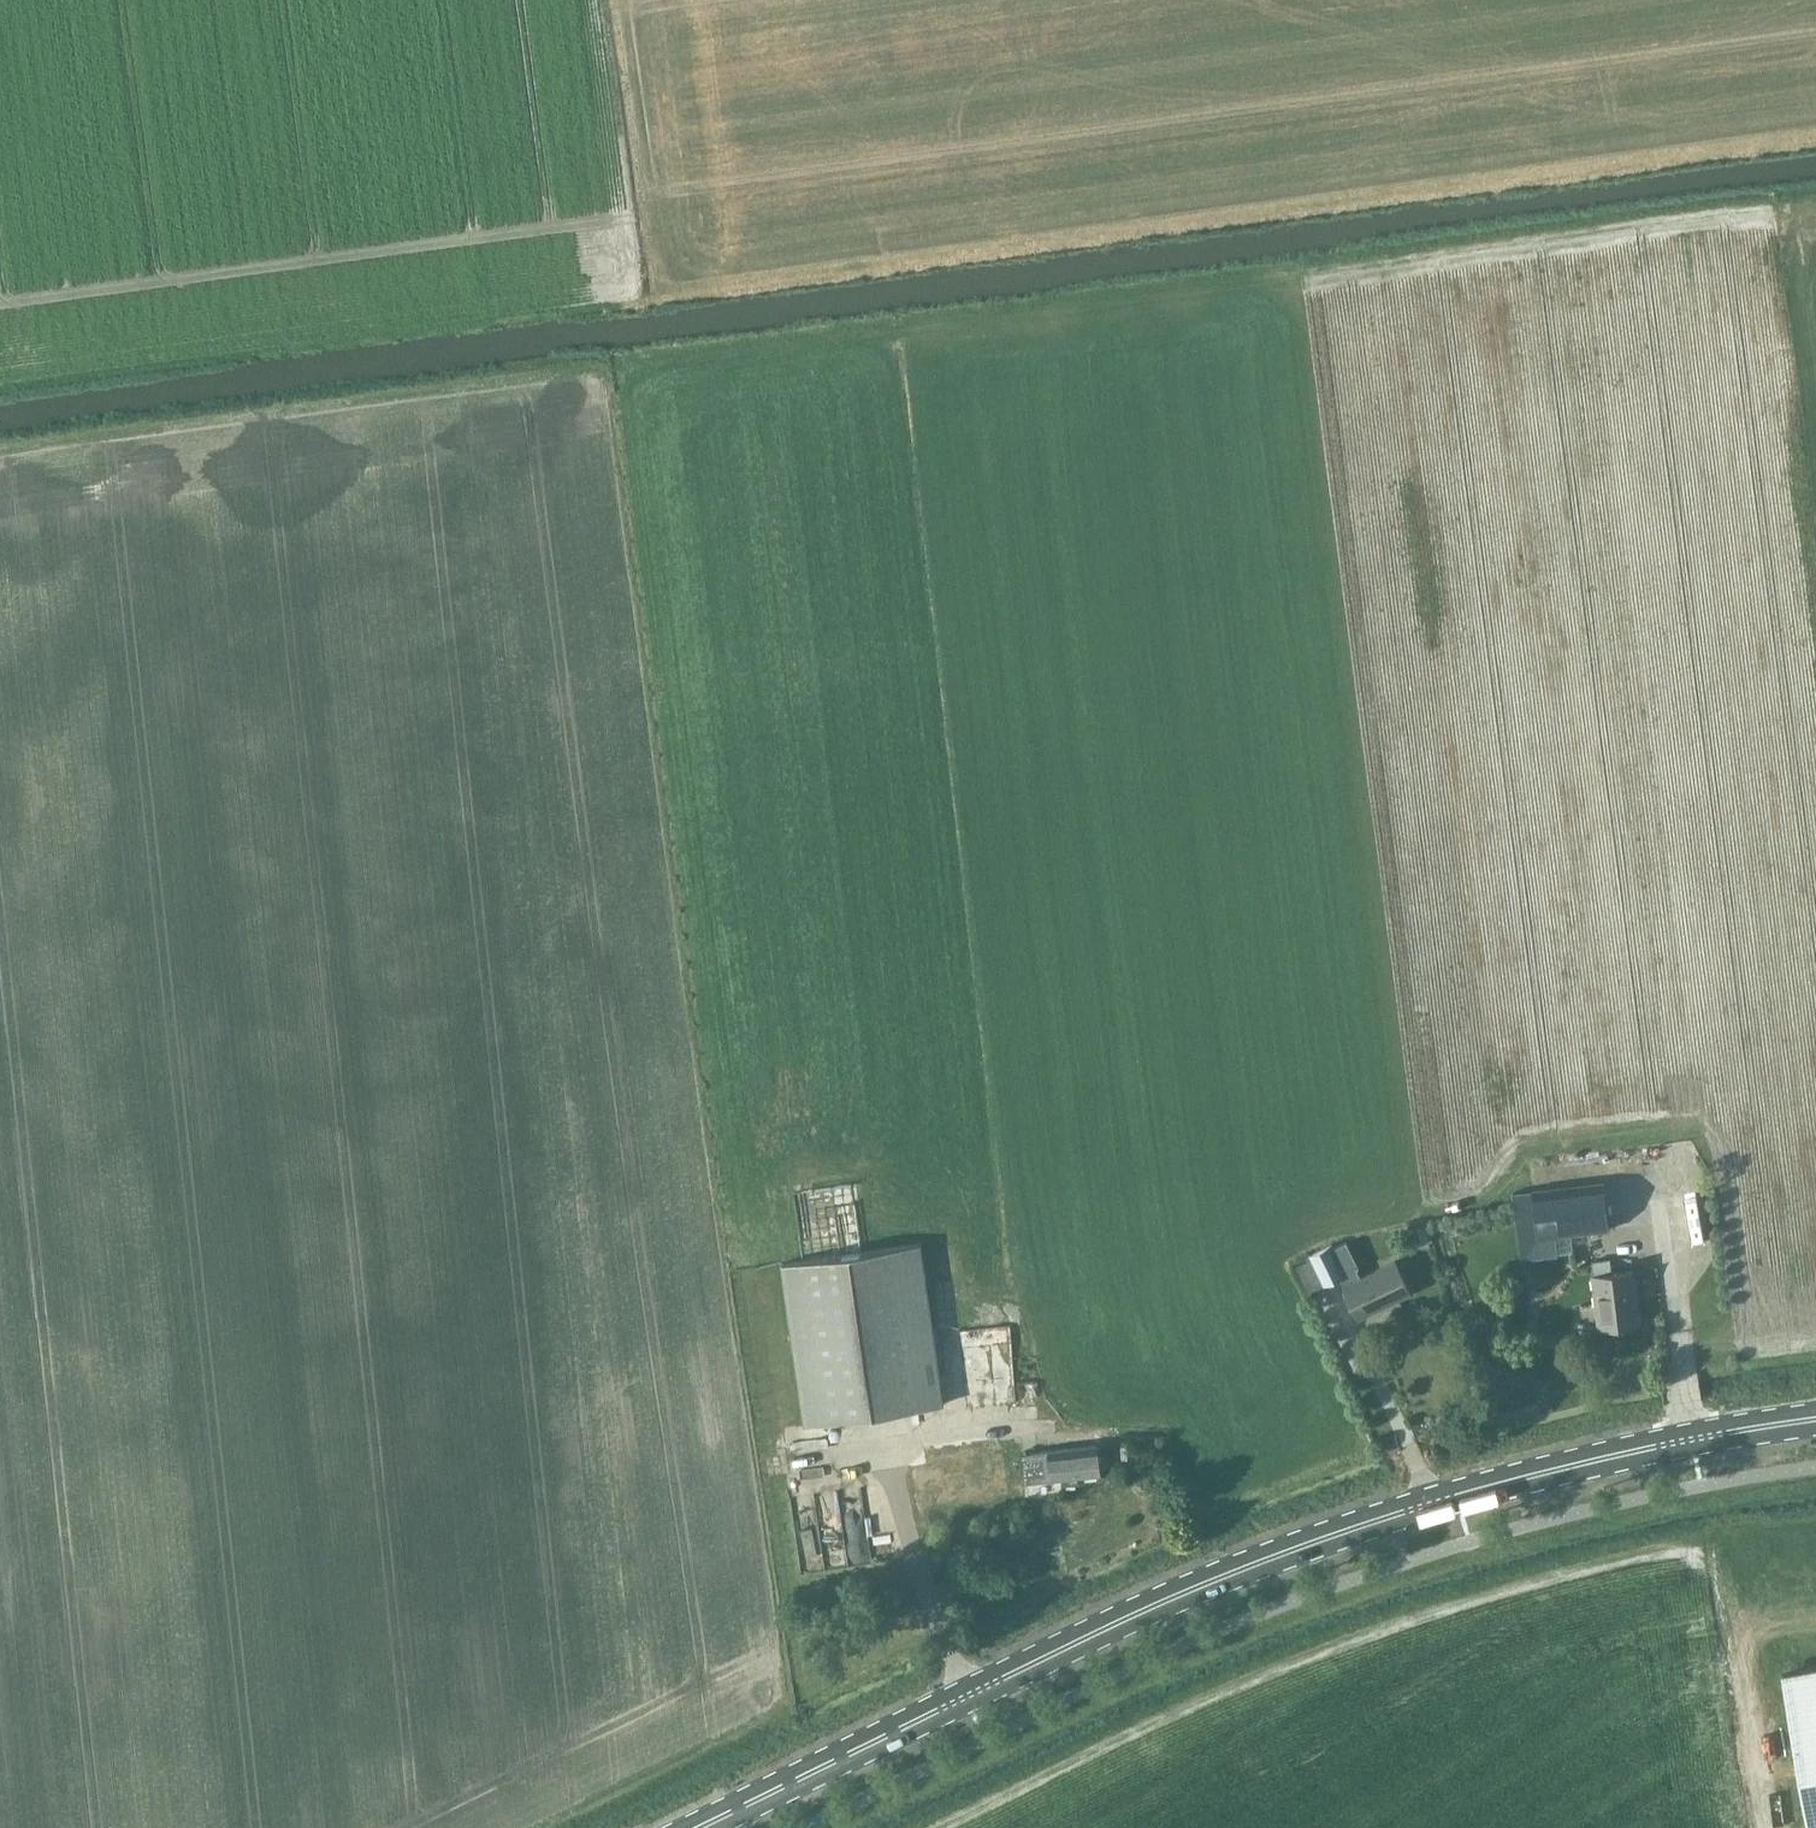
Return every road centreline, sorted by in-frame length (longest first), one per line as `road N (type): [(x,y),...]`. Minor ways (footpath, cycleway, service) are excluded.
road 1 (tertiary): [(691,1827),(1092,1631),(1323,1536),(1585,1459),(1815,1418)]

